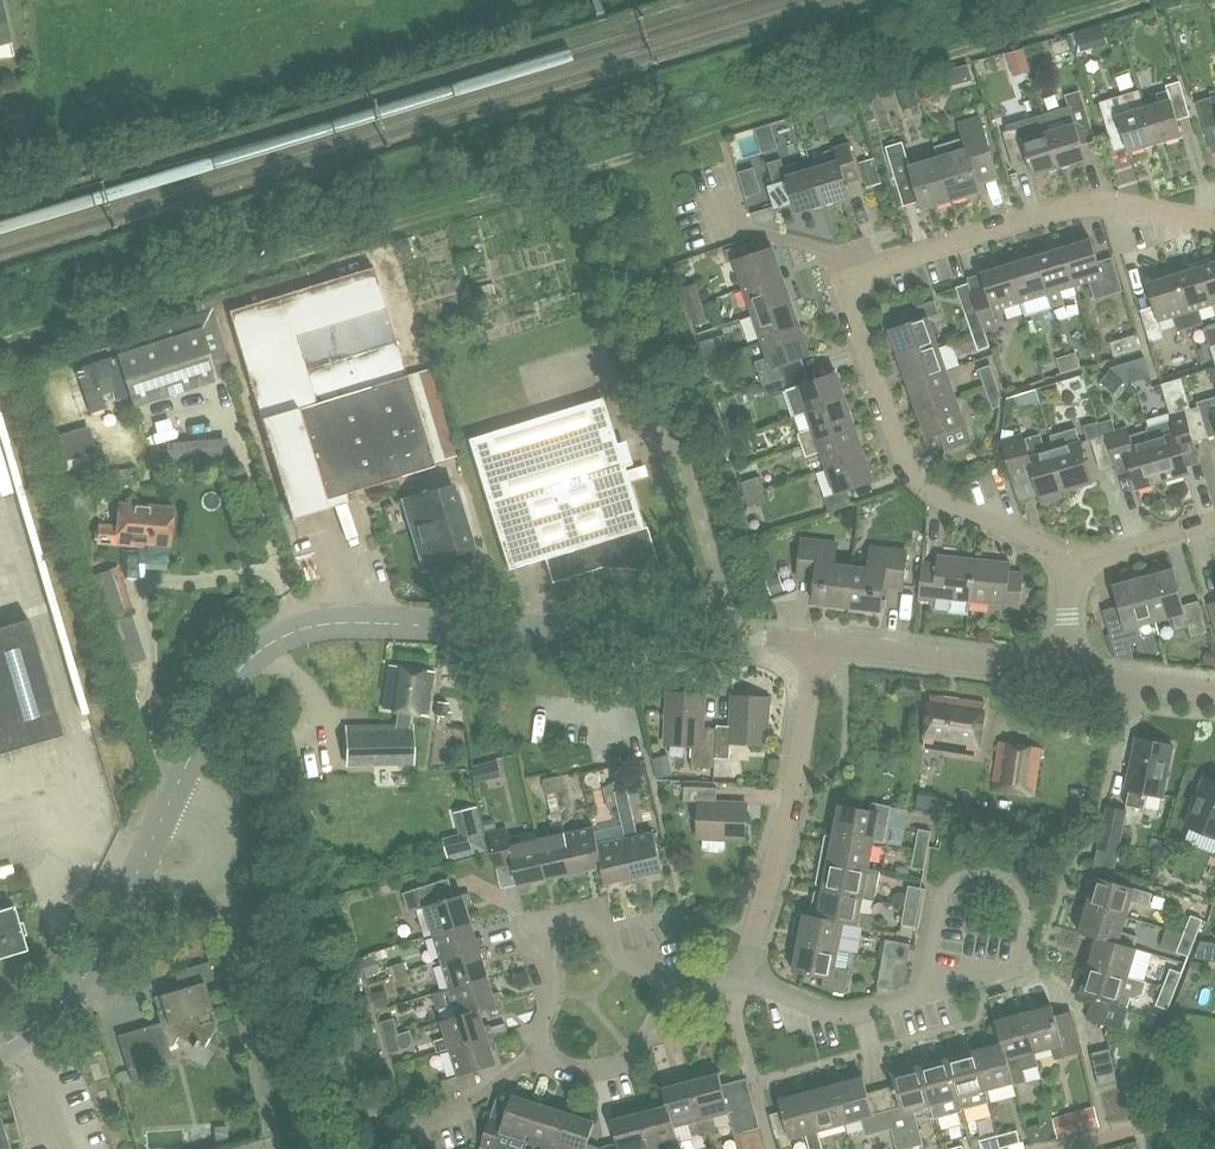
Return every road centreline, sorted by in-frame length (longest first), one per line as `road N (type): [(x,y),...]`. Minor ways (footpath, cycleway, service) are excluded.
road 1 (track): [(1131,0),(0,341)]
road 2 (unclassified): [(0,1046),(44,1020),(91,974),(182,793),(225,683),(263,647),(319,628),(413,625),(757,639)]
road 3 (residential): [(1066,559),(921,485),(900,452),(841,280),(1091,203),(1214,222)]
road 4 (residential): [(671,994),(620,962),(593,921),(565,925),(554,936),(544,1046),(551,1066),(582,1077),(615,1070),(638,1051)]
road 5 (residential): [(746,976),(796,775),(811,645)]
road 6 (residential): [(923,995),(943,895),(976,871),(1001,873),(1025,904),(1020,964),(1009,974)]
road 7 (unclassified): [(1067,674),(811,645)]
road 8 (residential): [(923,995),(839,1015),(746,976)]
road 9 (residential): [(1066,559),(1214,530)]
road 10 (unclassified): [(1214,691),(1067,674)]

